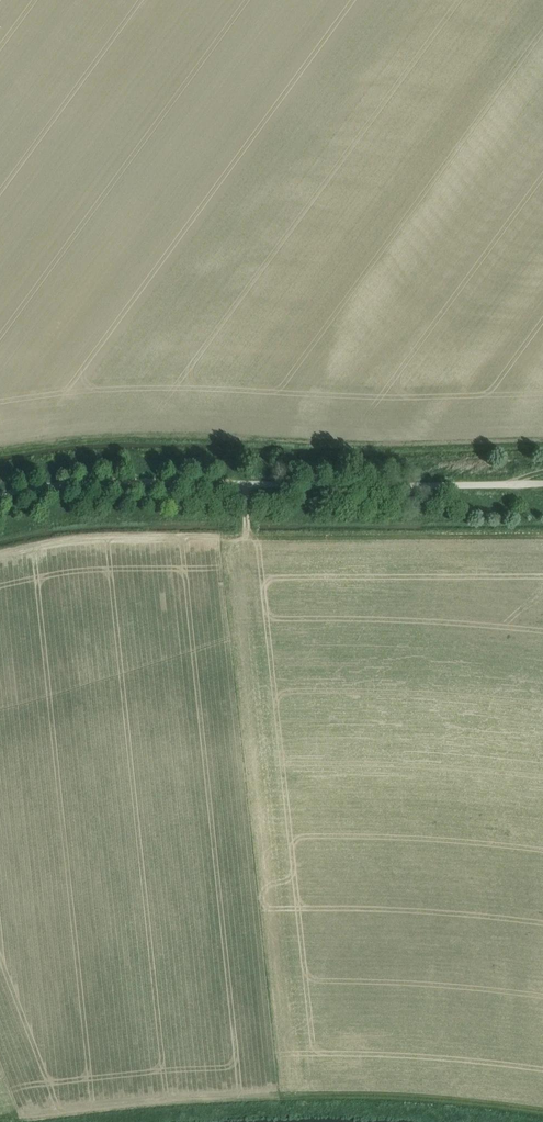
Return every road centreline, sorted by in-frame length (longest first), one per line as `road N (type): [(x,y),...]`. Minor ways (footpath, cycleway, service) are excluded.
road 1 (unclassified): [(0,492),(68,481),(542,483)]

